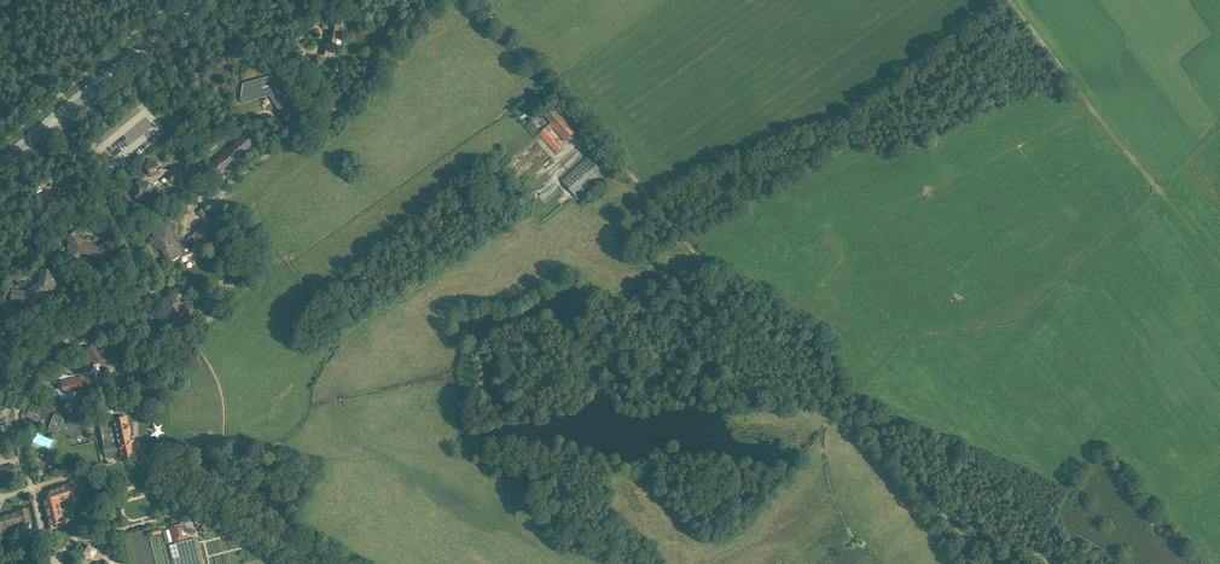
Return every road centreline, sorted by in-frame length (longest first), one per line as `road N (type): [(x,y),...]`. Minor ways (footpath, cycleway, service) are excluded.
road 1 (track): [(476,0),(736,300)]
road 2 (residential): [(215,204),(235,179),(353,96),(440,0)]
road 3 (track): [(870,430),(973,532),(1056,550),(1064,563)]
road 4 (track): [(1152,179),(1013,0)]
road 5 (residential): [(215,204),(231,243),(224,289),(185,328),(151,322)]
road 6 (track): [(55,563),(74,539),(191,510),(204,493)]
road 7 (residential): [(19,393),(52,349),(77,334),(151,322)]
road 8 (residential): [(150,461),(135,432),(151,322)]
road 9 (track): [(150,461),(257,524)]

